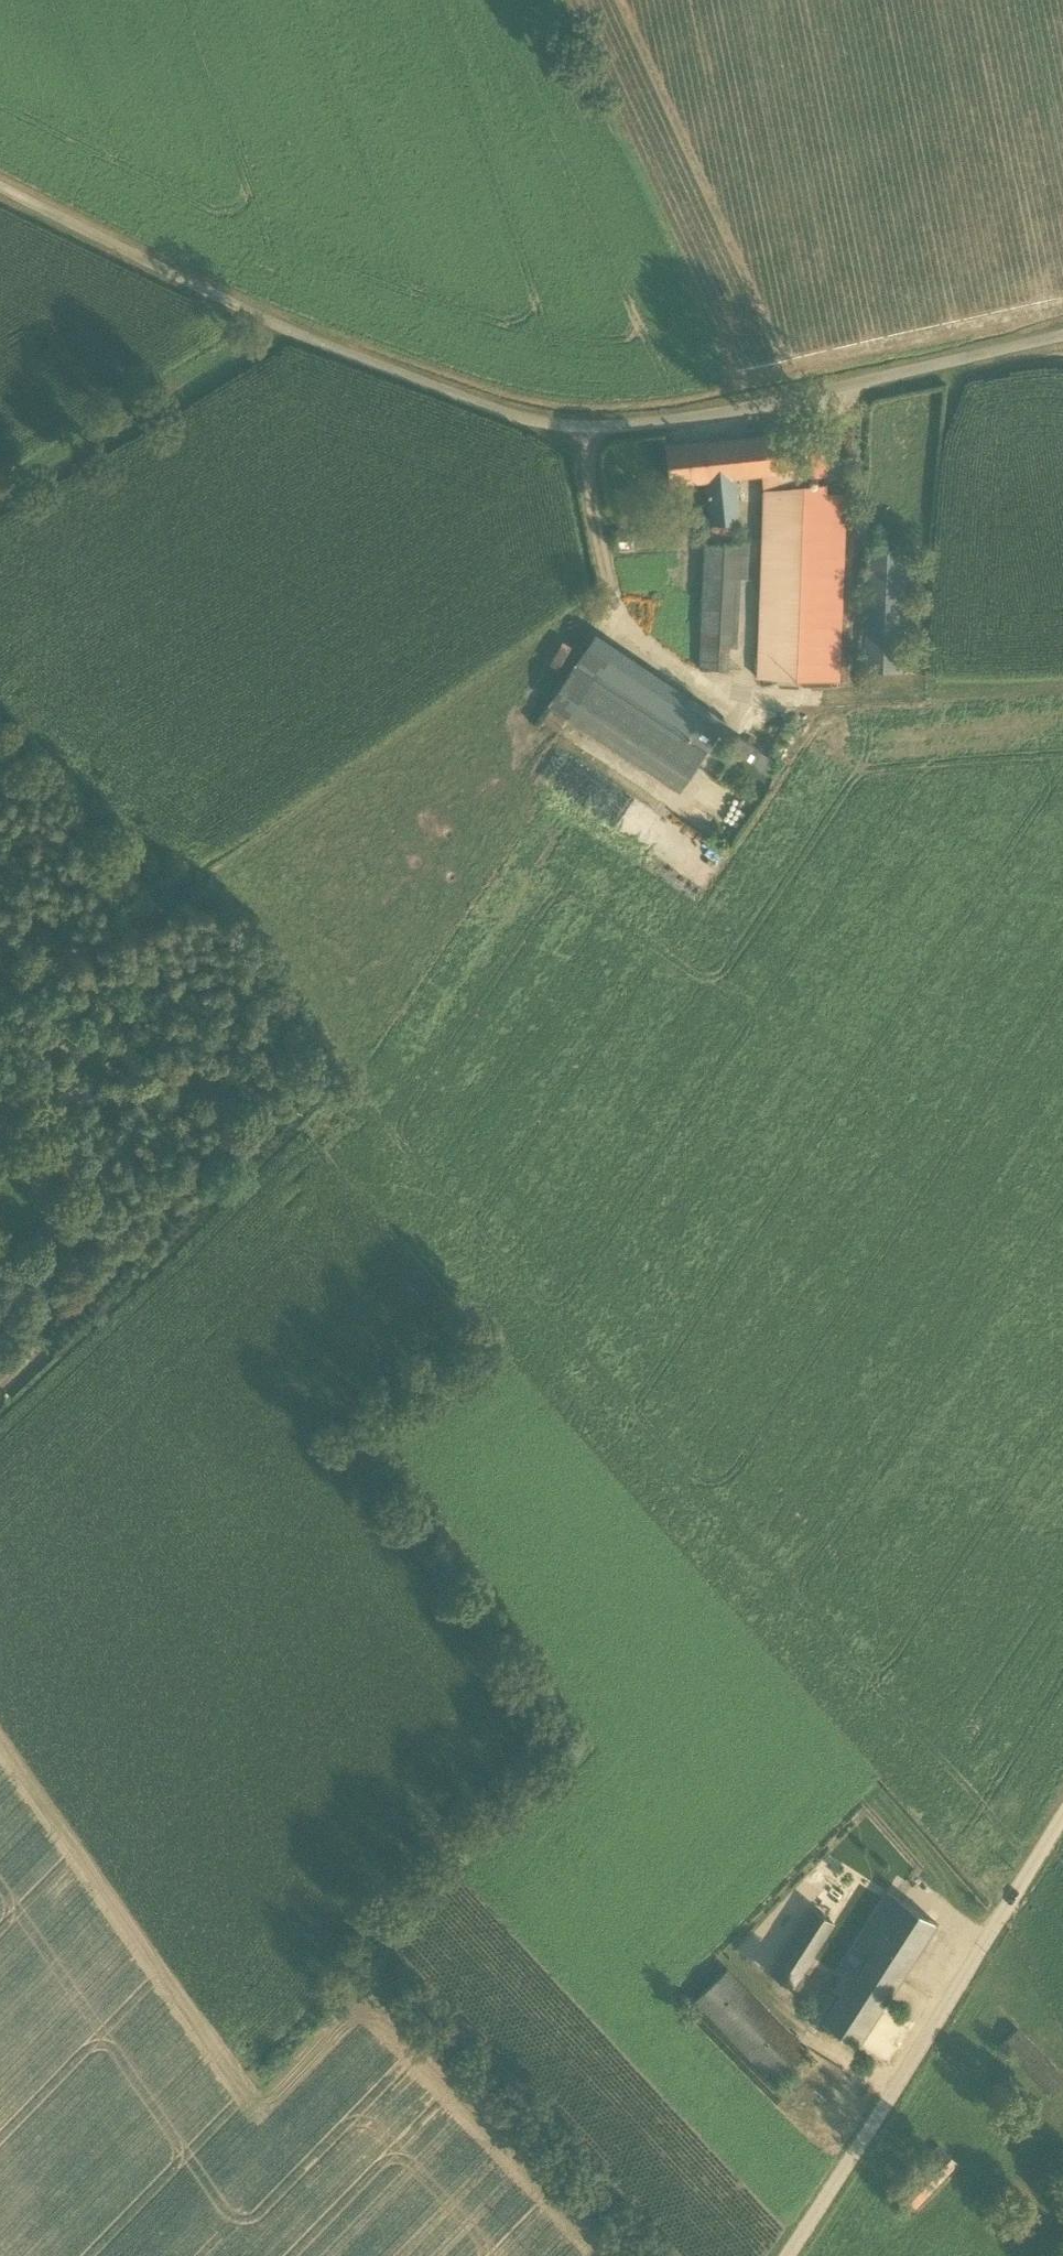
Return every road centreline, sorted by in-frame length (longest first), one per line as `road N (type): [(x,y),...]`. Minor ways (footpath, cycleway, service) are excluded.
road 1 (unclassified): [(1062,333),(720,413),(577,427),(534,422),(272,322),(0,187)]
road 2 (unclassified): [(803,2255),(1062,1814)]
road 3 (track): [(0,489),(272,322)]

